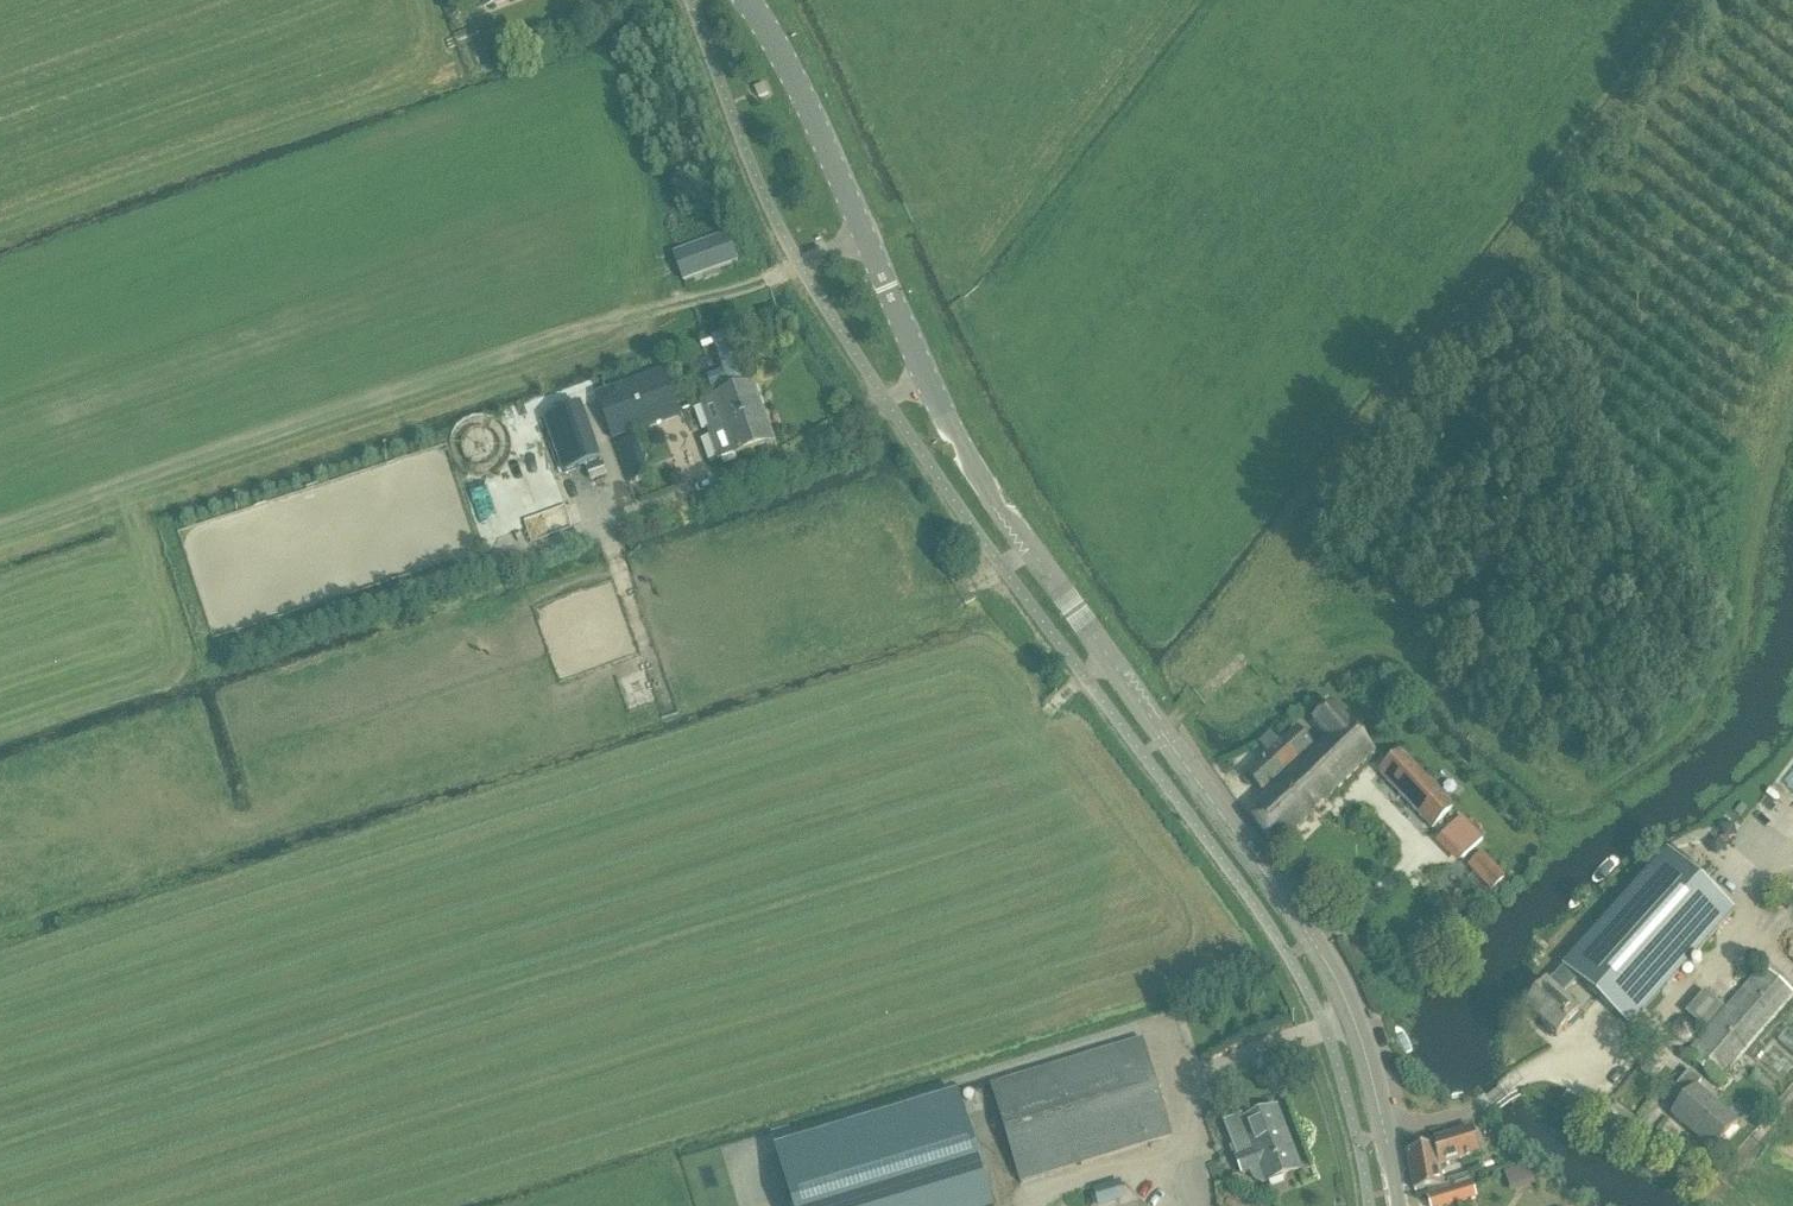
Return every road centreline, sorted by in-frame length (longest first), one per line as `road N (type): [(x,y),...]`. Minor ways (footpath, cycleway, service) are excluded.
road 1 (tertiary): [(1401,1205),(1350,1015),(1314,944),(969,461),(788,69),(745,0)]
road 2 (track): [(800,266),(287,434)]
road 3 (track): [(431,594),(0,733)]

